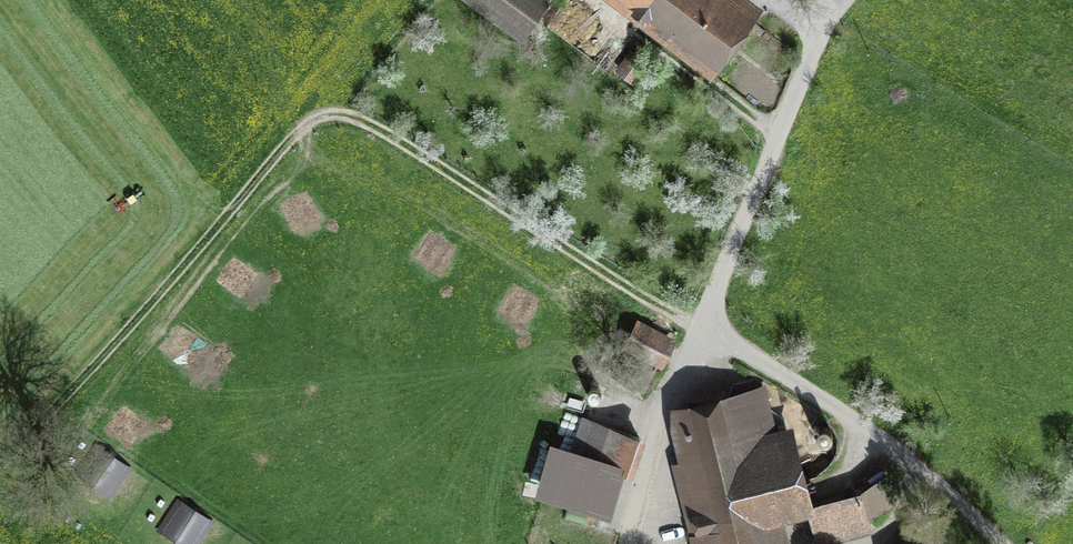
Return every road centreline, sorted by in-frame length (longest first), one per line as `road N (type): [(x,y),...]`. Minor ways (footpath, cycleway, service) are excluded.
road 1 (track): [(0,484),(80,374),(295,136),(327,117),(347,115),(377,128),(701,333)]
road 2 (track): [(626,543),(655,424),(701,333),(835,0)]
road 3 (track): [(1005,543),(960,500),(817,397),(701,333)]

